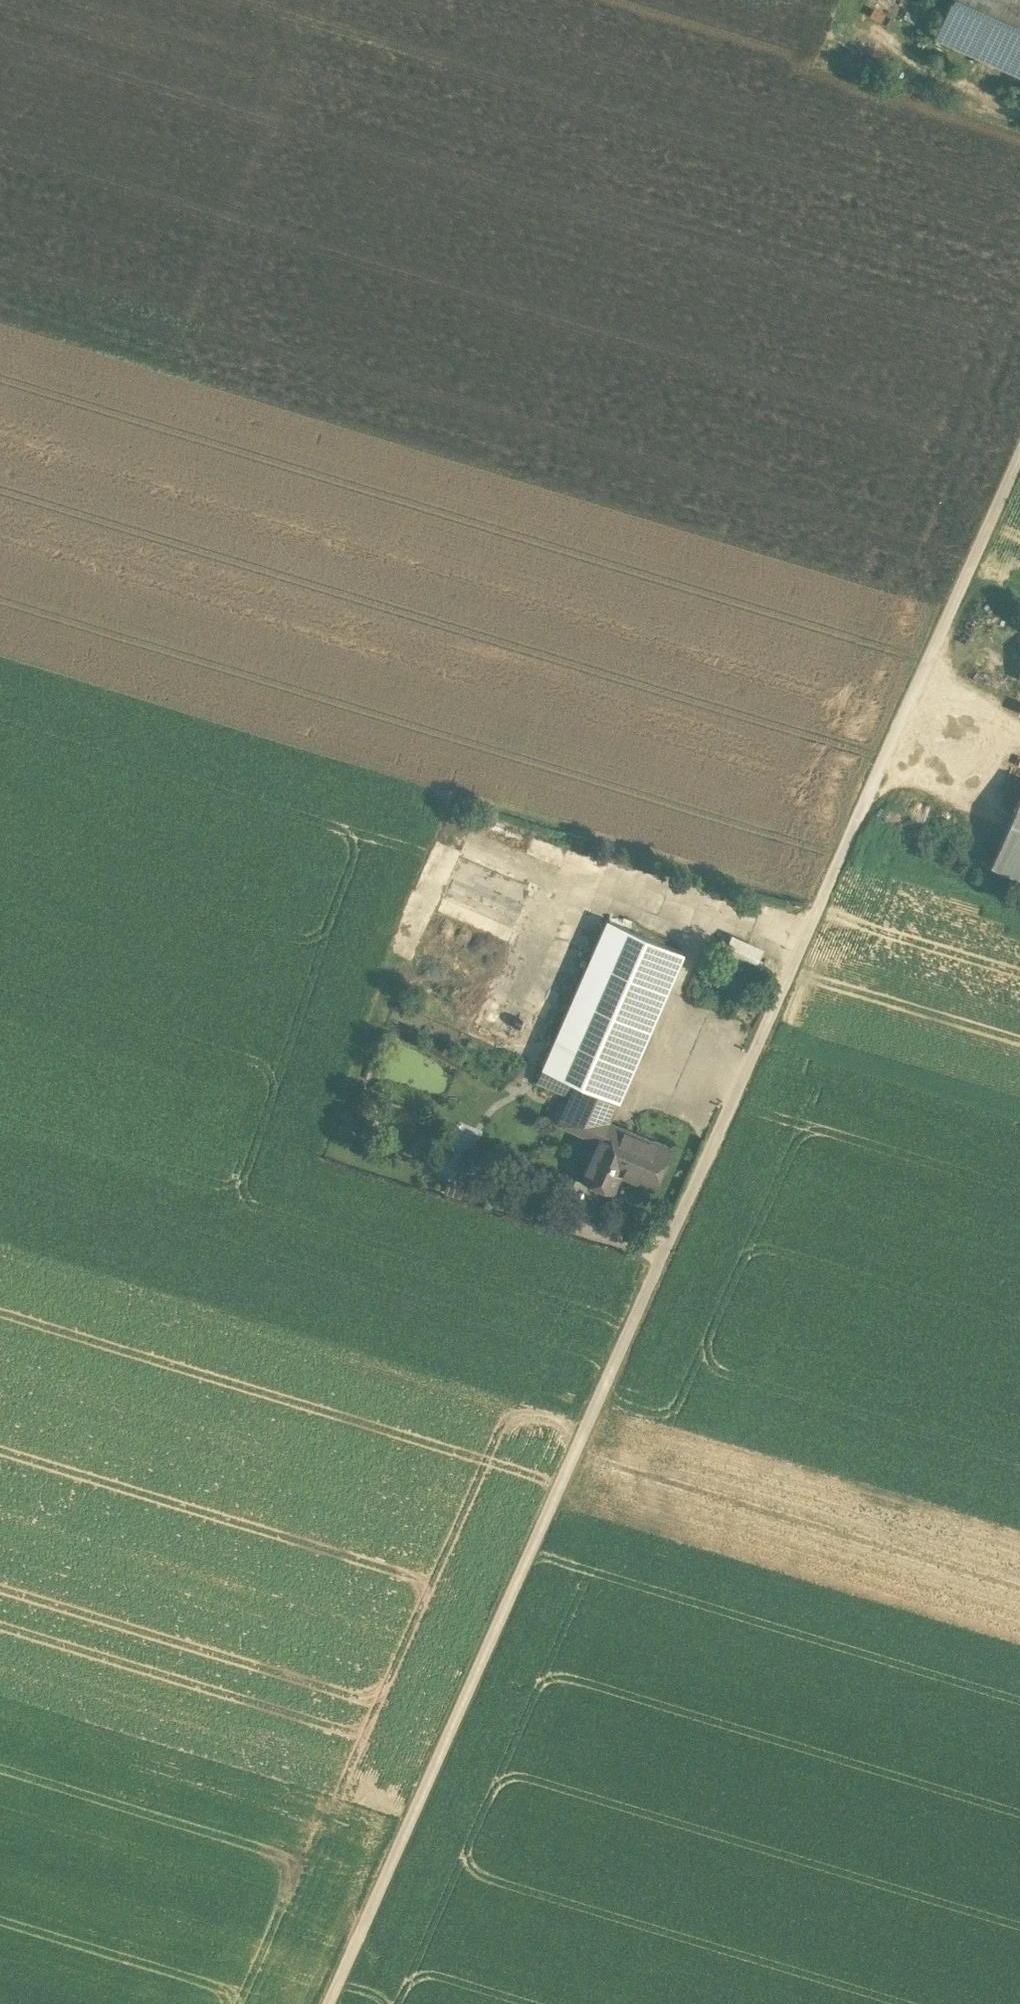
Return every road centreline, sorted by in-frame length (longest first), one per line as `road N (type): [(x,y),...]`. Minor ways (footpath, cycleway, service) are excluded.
road 1 (track): [(953,610),(1019,458)]

